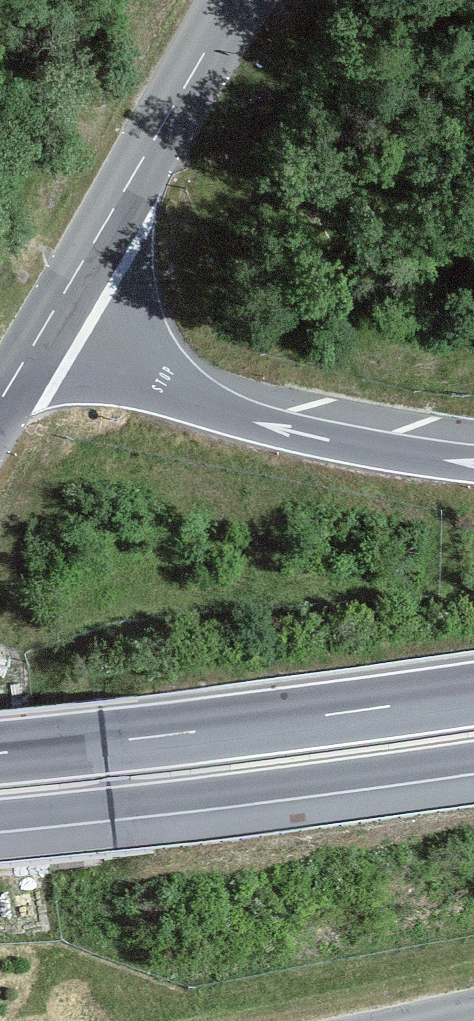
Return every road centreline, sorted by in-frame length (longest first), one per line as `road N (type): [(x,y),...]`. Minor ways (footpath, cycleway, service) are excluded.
road 1 (trunk): [(0,817),(473,757)]
road 2 (trunk): [(473,694),(0,753)]
road 3 (trunk): [(473,464),(253,422),(202,402),(53,312)]
road 4 (tertiary): [(53,312),(236,0)]

